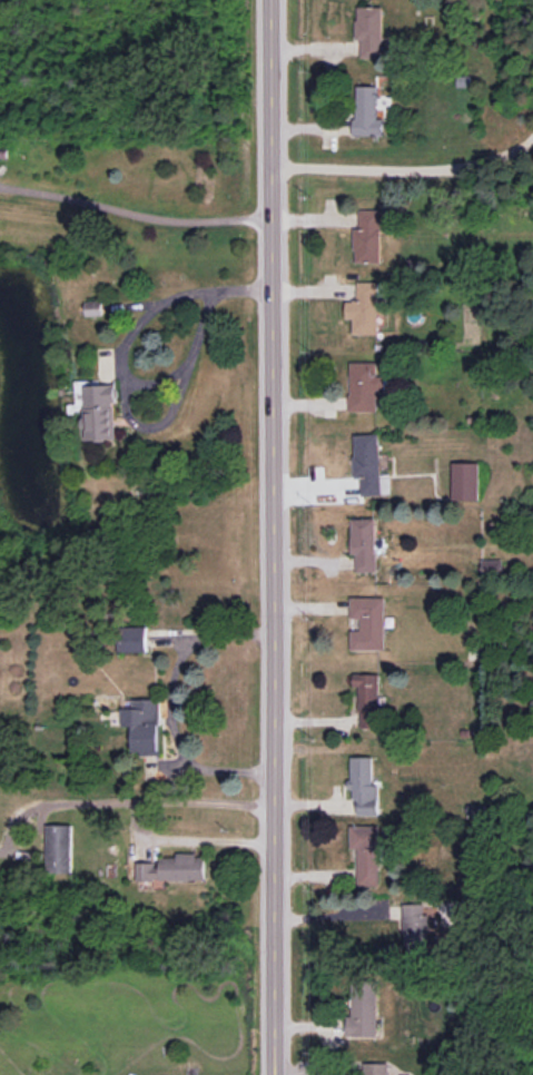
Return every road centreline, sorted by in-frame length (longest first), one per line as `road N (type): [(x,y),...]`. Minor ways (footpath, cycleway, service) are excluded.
road 1 (tertiary): [(270,0),(275,1074)]

